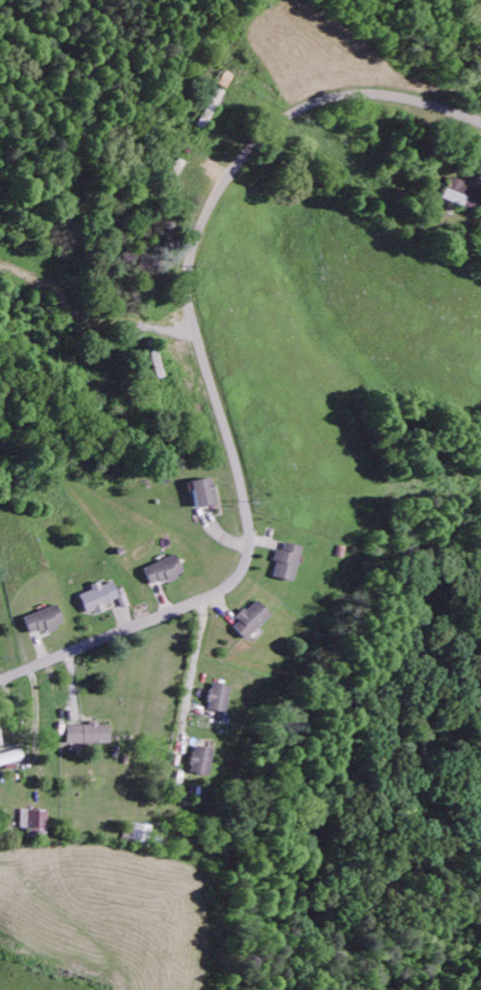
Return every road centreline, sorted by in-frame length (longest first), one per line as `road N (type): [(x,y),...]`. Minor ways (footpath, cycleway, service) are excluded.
road 1 (residential): [(480,124),(398,96),(349,94),(290,114),(242,155),(197,227),(185,287),(236,473),(244,561),(236,577),(204,598),(0,678)]

